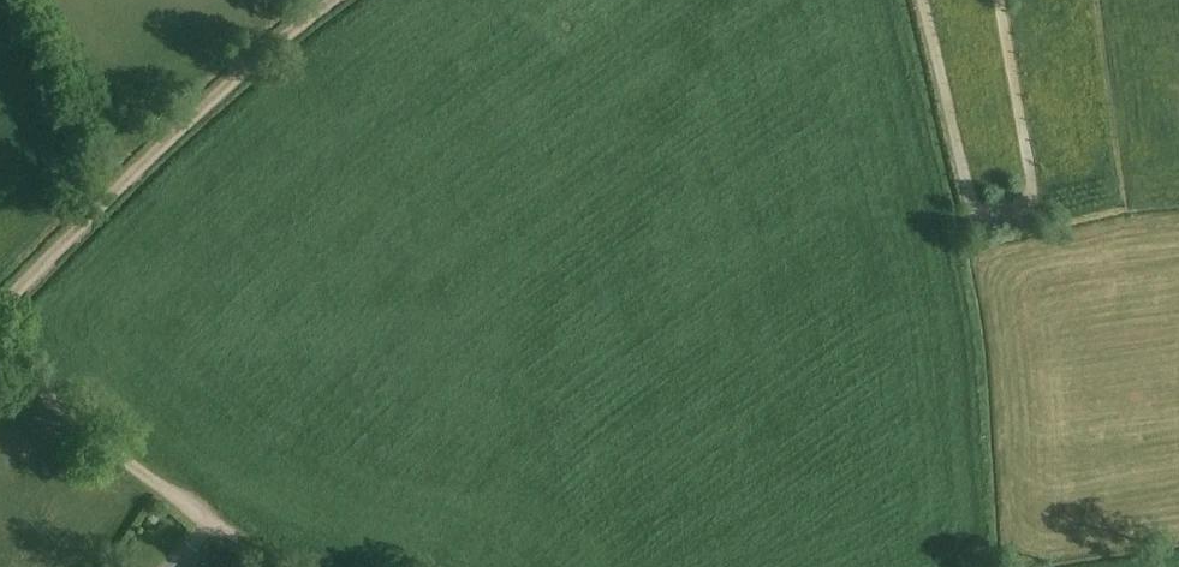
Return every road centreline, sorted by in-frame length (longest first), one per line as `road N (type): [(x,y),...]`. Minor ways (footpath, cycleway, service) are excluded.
road 1 (track): [(334,0),(0,310)]
road 2 (track): [(322,566),(196,512),(81,427),(0,350)]

